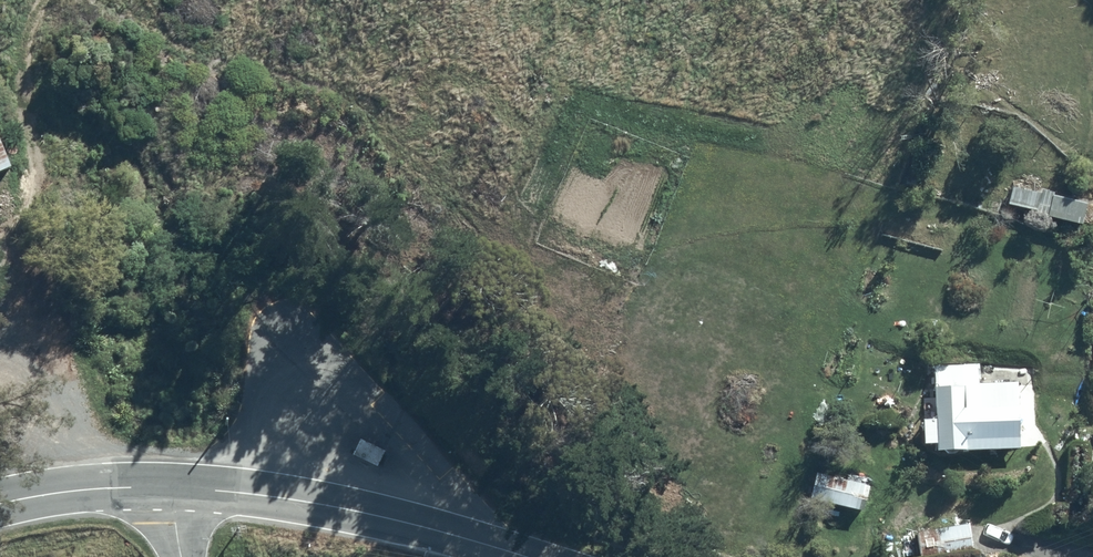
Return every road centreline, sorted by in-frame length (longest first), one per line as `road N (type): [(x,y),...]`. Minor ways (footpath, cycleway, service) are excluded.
road 1 (secondary): [(525,556),(268,494),(166,487)]
road 2 (track): [(0,199),(35,172),(21,103),(39,0)]
road 3 (secondary): [(166,487),(0,503)]

